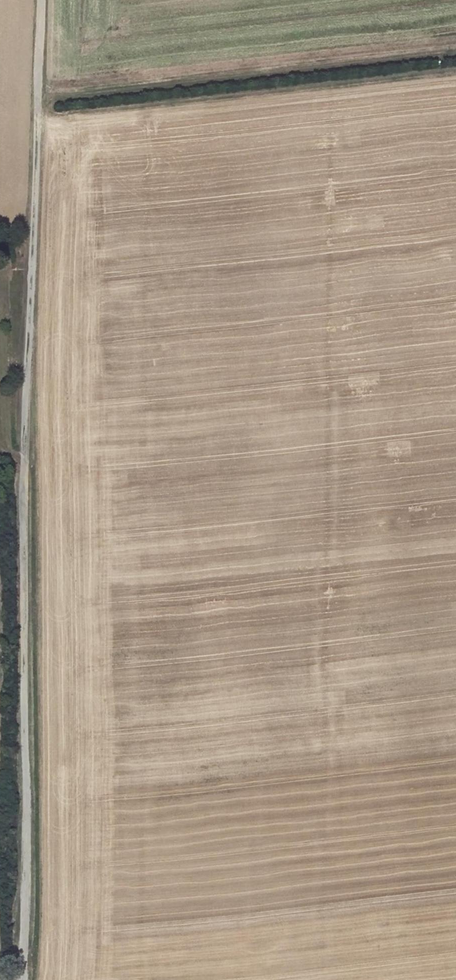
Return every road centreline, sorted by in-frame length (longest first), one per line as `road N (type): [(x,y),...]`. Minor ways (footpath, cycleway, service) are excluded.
road 1 (track): [(41,0),(24,454),(22,979)]
road 2 (track): [(39,102),(455,55)]

